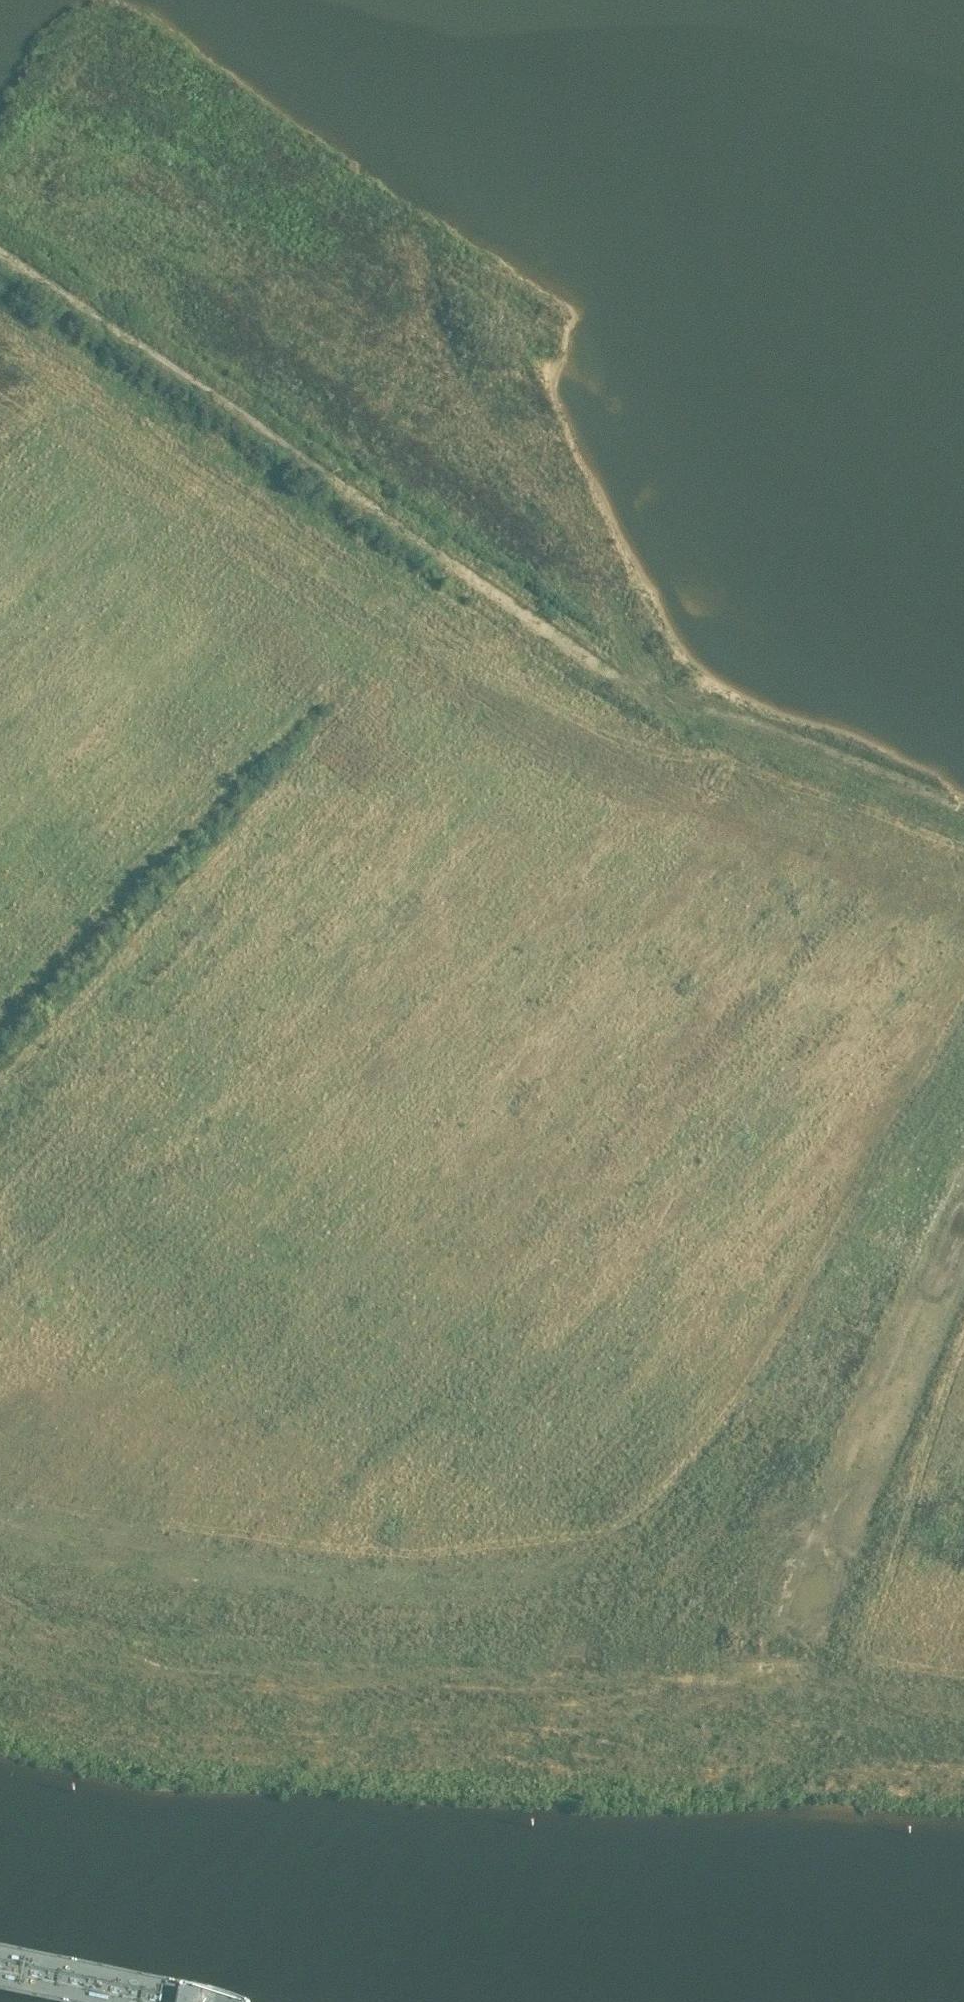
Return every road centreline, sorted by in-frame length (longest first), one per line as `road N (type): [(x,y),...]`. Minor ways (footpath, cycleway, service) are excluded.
road 1 (track): [(669,697),(619,680),(0,250)]

